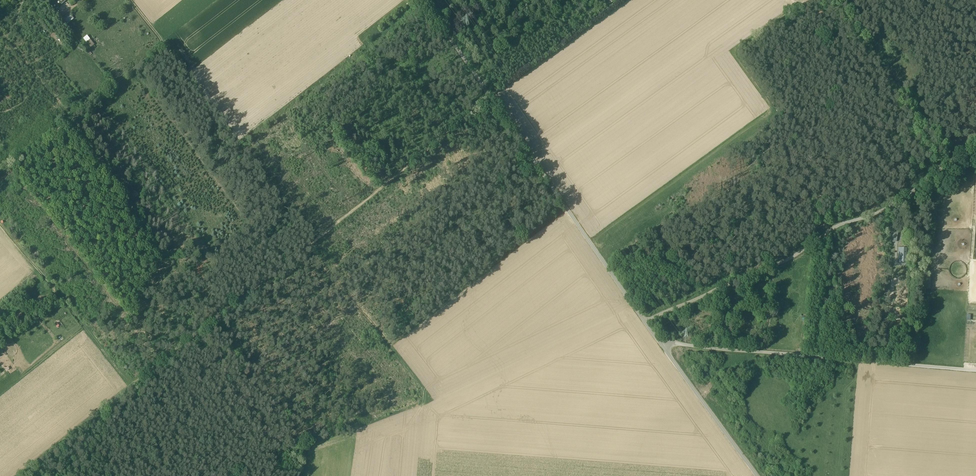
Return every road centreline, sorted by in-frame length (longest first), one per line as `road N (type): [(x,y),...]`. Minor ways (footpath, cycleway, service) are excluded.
road 1 (track): [(487,101),(23,475)]
road 2 (unclassified): [(423,0),(660,342)]
road 3 (track): [(975,145),(885,210),(843,226),(776,269),(645,321)]
road 4 (unclassified): [(975,370),(660,342)]
road 5 (track): [(433,403),(246,151)]
road 6 (track): [(393,348),(568,211)]
road 7 (track): [(134,387),(0,221)]
road 8 (track): [(0,176),(167,46)]
road 9 (track): [(130,0),(240,144)]
road 10 (unclassified): [(660,342),(758,475)]

